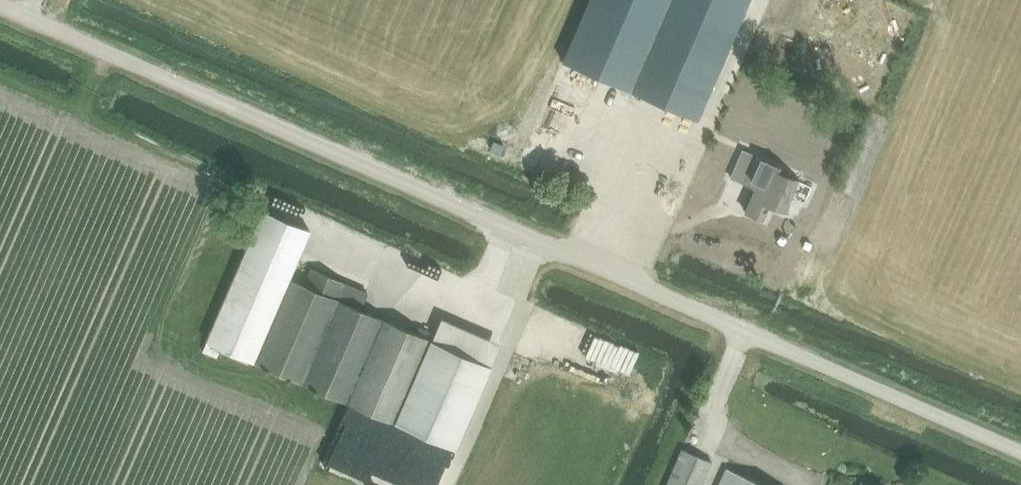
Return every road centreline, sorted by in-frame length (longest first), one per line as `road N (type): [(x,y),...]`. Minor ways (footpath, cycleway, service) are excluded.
road 1 (unclassified): [(1020,451),(0,5)]

